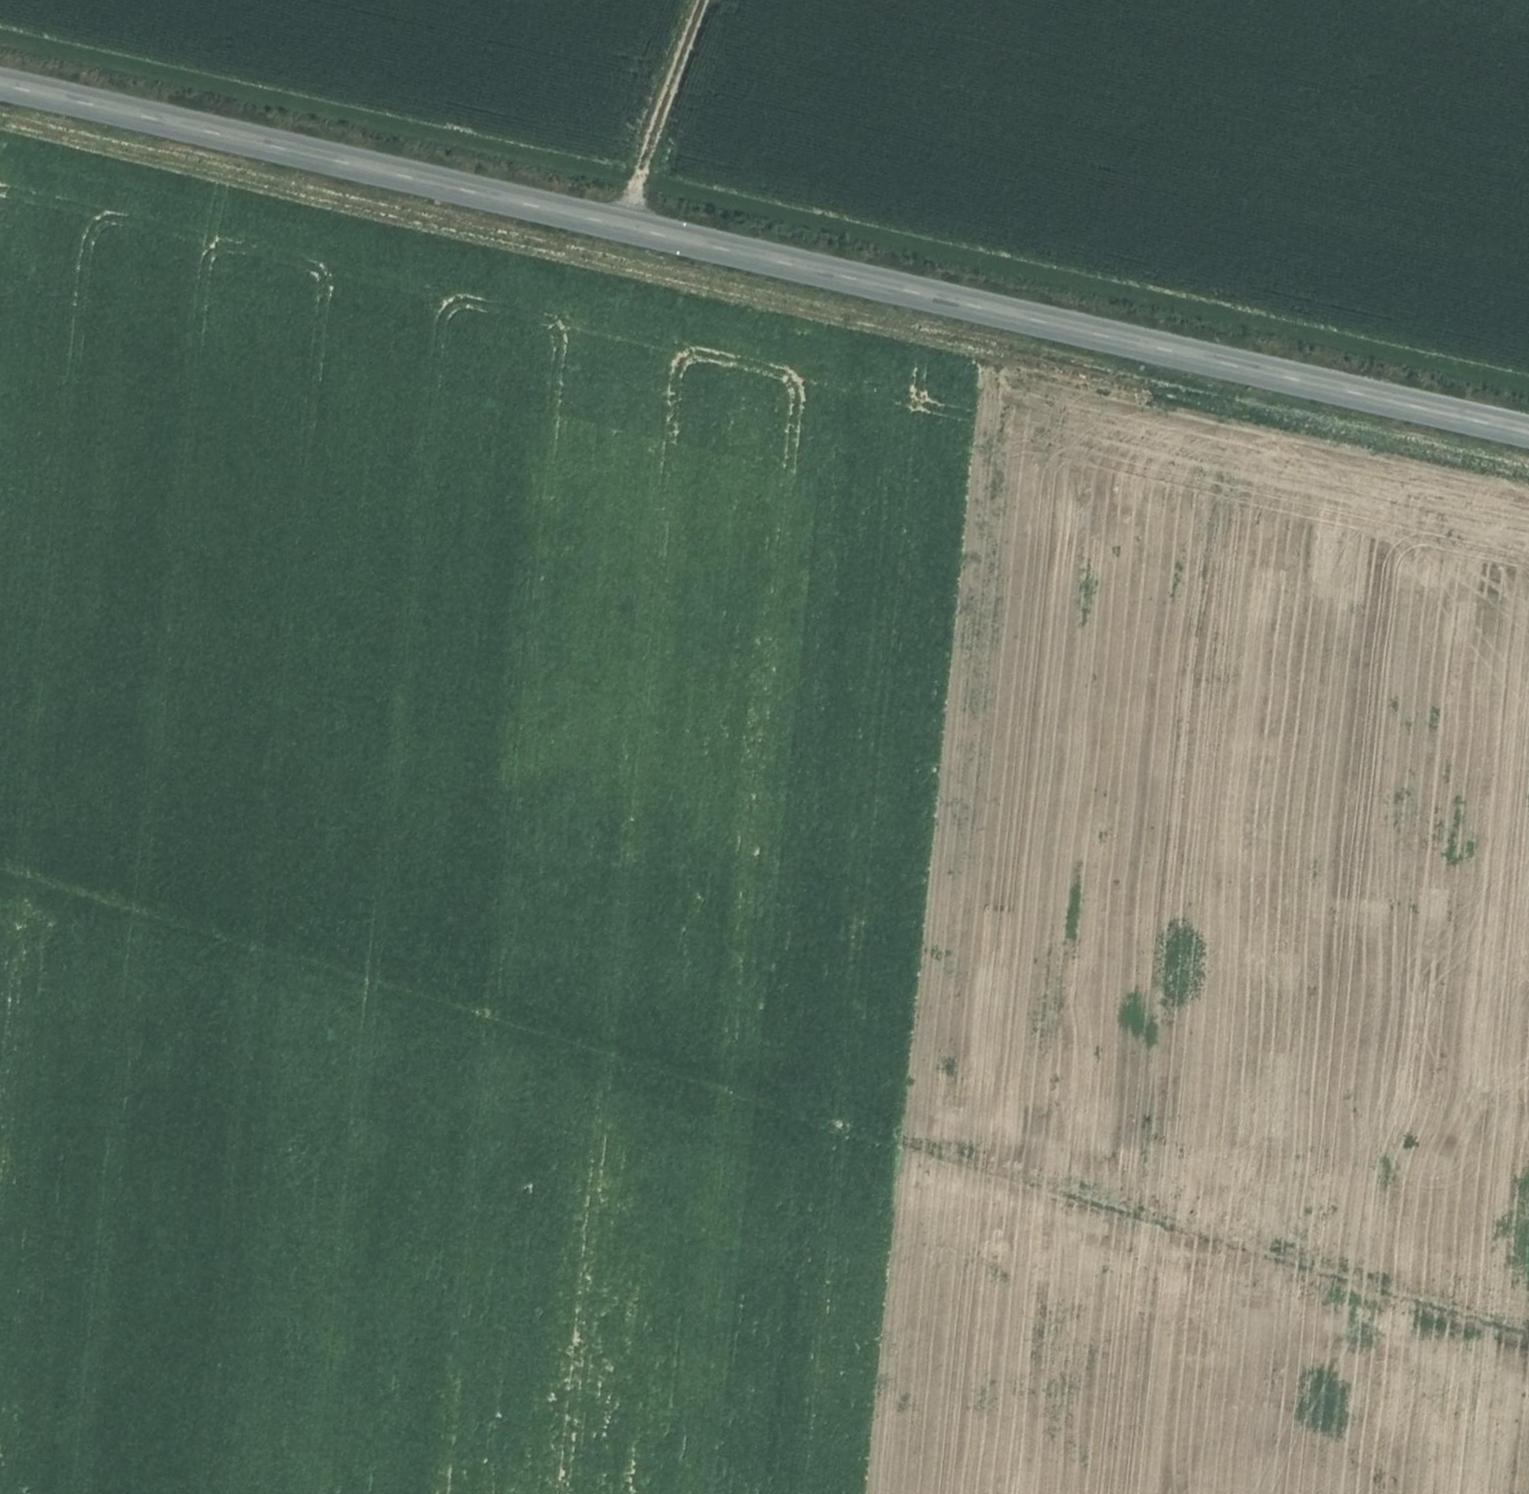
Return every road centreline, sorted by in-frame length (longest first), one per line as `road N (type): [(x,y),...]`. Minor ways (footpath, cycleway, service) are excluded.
road 1 (secondary): [(1528,431),(0,84)]
road 2 (track): [(617,224),(700,0)]

